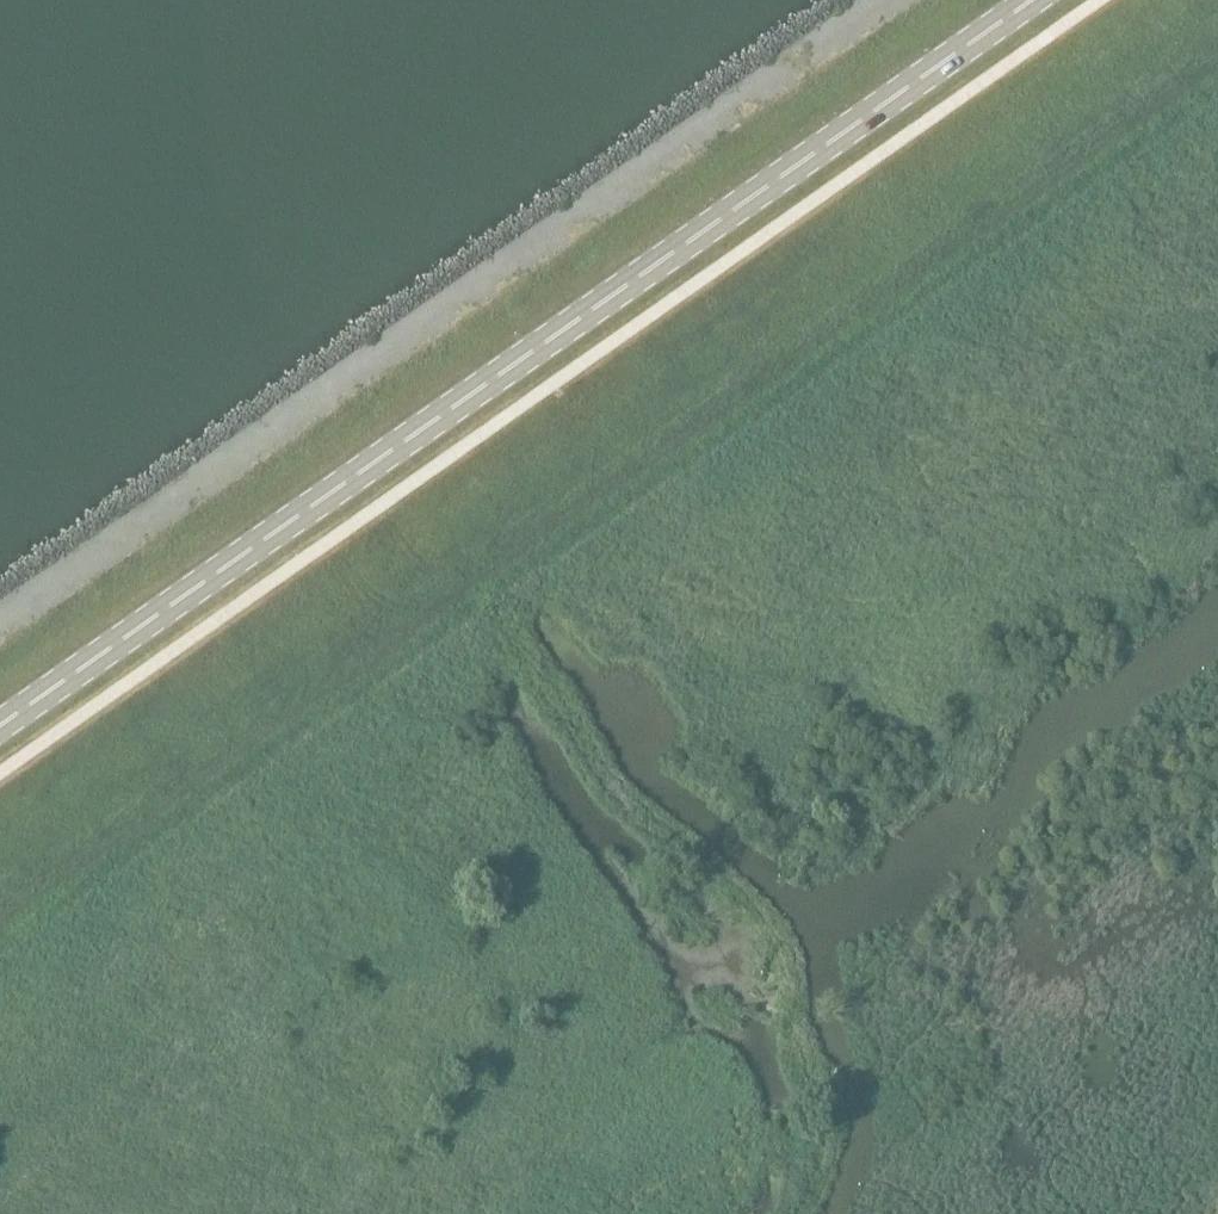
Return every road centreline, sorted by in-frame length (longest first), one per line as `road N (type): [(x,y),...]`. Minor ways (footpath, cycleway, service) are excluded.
road 1 (secondary): [(0,733),(1026,0)]

